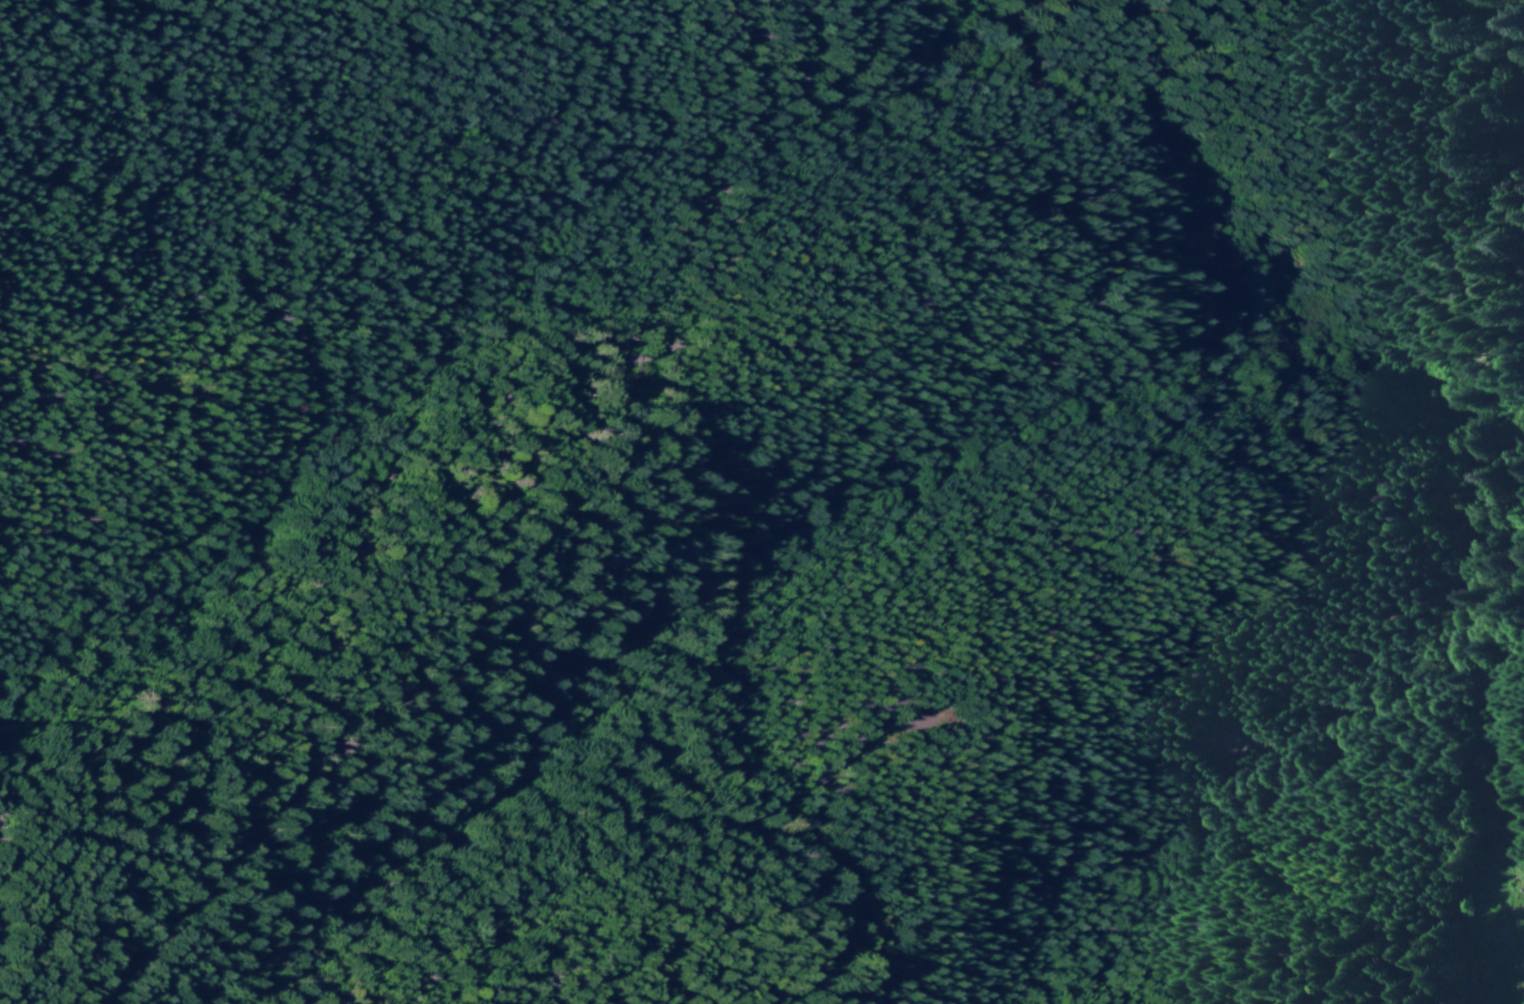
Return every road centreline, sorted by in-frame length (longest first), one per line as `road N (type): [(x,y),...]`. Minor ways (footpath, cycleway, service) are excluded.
road 1 (residential): [(785,1003),(806,980),(795,904),(731,875)]

